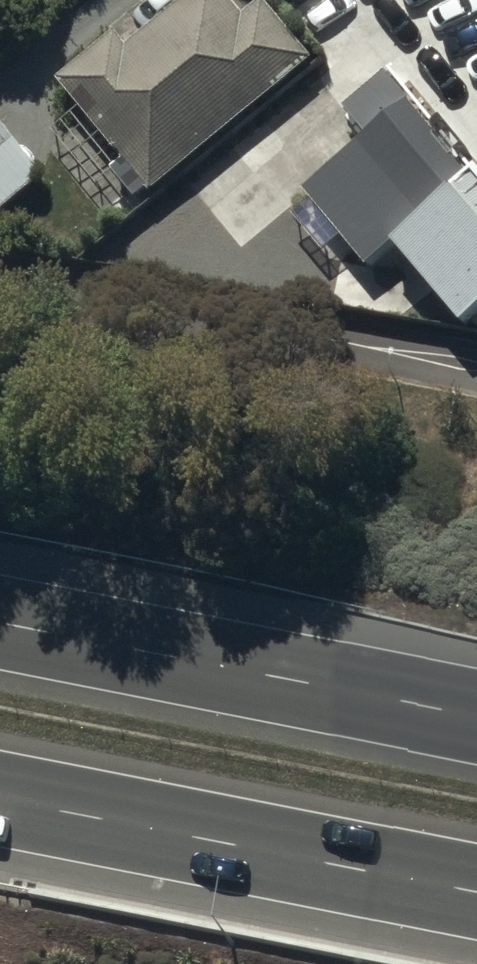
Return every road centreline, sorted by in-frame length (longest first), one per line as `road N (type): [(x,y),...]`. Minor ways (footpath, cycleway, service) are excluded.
road 1 (motorway): [(476,893),(0,798)]
road 2 (motorway): [(0,625),(476,719)]

